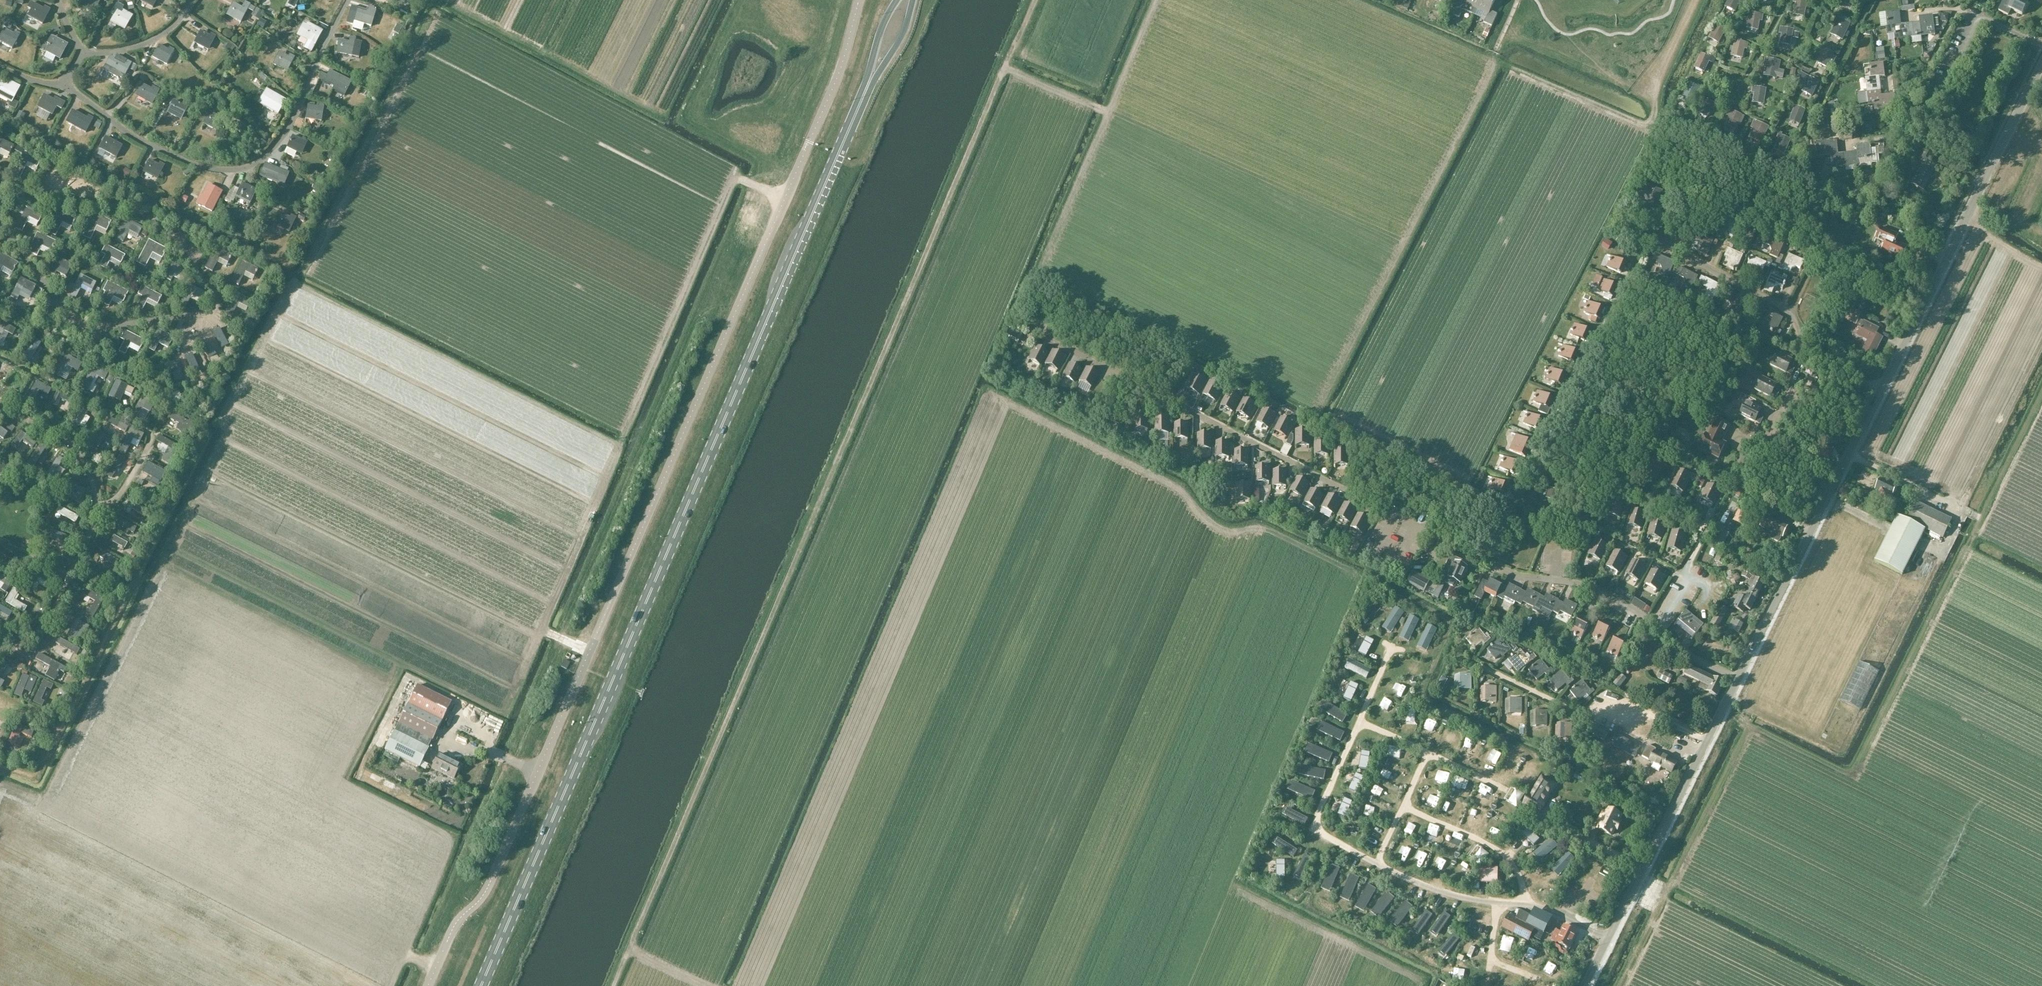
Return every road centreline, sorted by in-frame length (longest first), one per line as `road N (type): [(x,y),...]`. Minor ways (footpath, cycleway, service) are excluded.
road 1 (unclassified): [(859,0),(839,74),(489,885),(455,926),(428,985)]
road 2 (track): [(613,985),(1033,0)]
road 3 (unclassified): [(1584,985),(2041,63)]
road 4 (primary): [(481,985),(868,86)]
road 5 (track): [(544,631),(211,464),(296,287),(619,448)]
road 6 (track): [(785,198),(739,180),(730,189),(544,631)]
road 7 (track): [(589,652),(544,631),(505,716),(399,664),(341,774)]
road 8 (track): [(296,287),(433,0)]
road 9 (track): [(439,0),(663,117)]
road 10 (track): [(436,969),(404,954),(454,837)]
road 11 (track): [(0,762),(31,771),(51,734),(0,702)]

